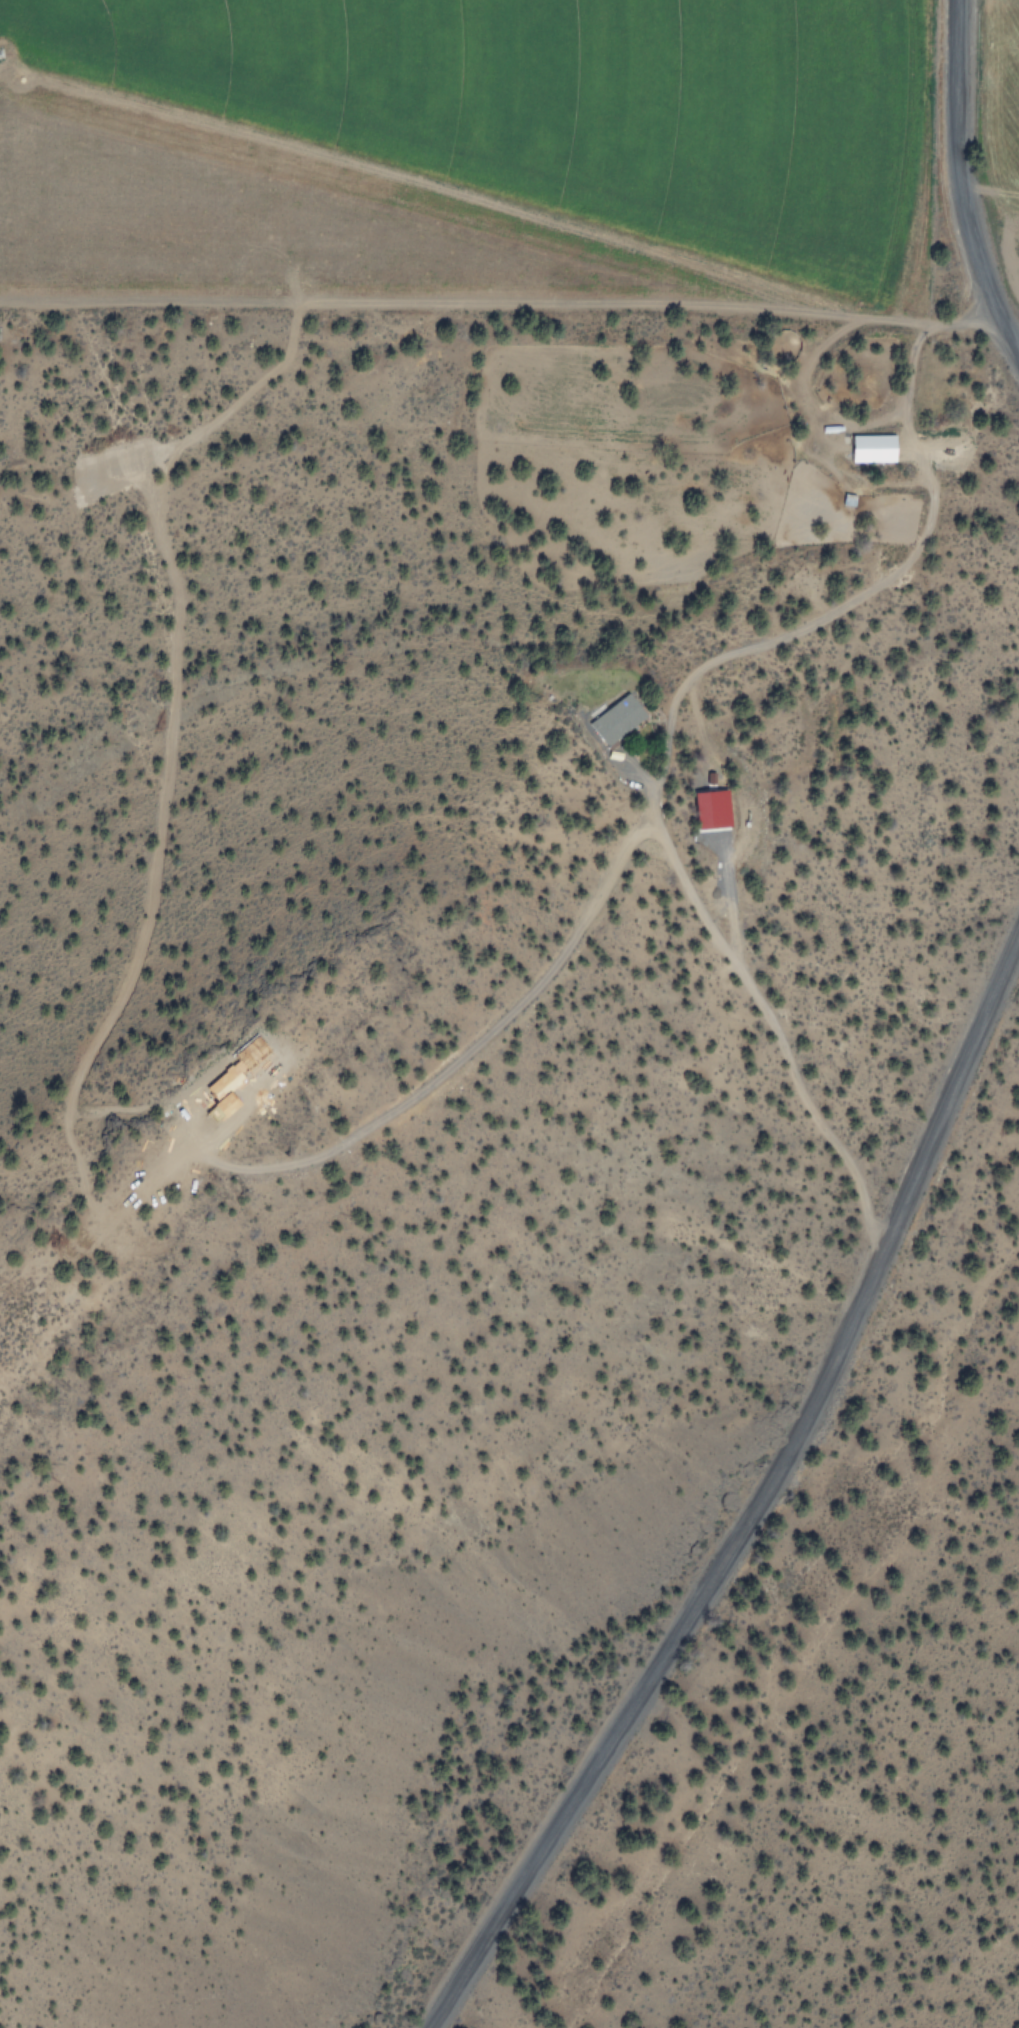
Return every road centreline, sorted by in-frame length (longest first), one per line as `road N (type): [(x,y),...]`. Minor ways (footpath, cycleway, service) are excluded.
road 1 (residential): [(427,2027),(580,1792),(831,1373),(1018,924)]
road 2 (residential): [(1018,367),(980,289),(959,205),(952,0)]

